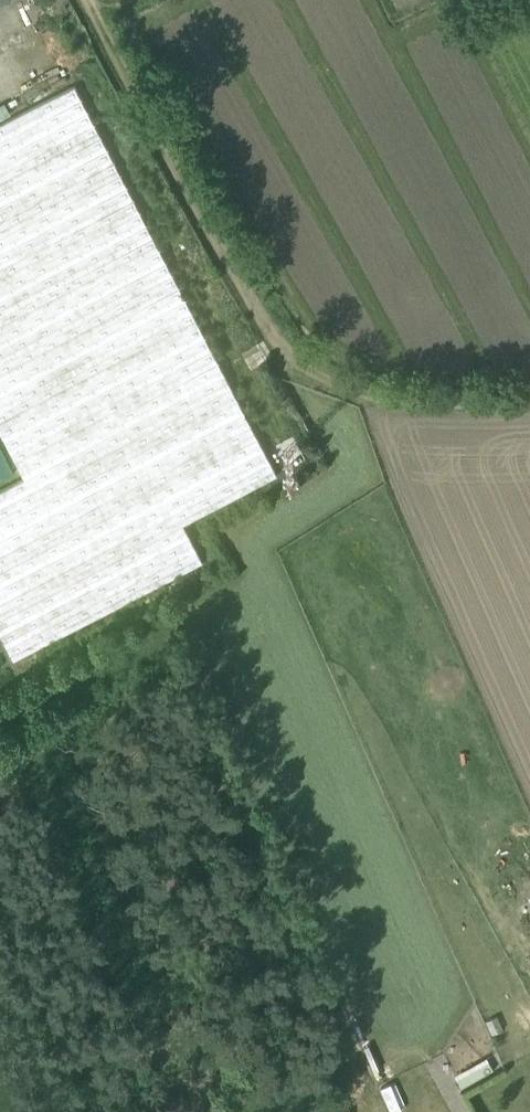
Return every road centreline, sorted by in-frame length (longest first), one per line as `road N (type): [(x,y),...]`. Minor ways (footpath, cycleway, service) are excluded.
road 1 (track): [(84,0),(212,240),(282,346),(354,386),(403,400),(529,398)]
road 2 (track): [(516,400),(271,537),(240,582),(180,623)]

